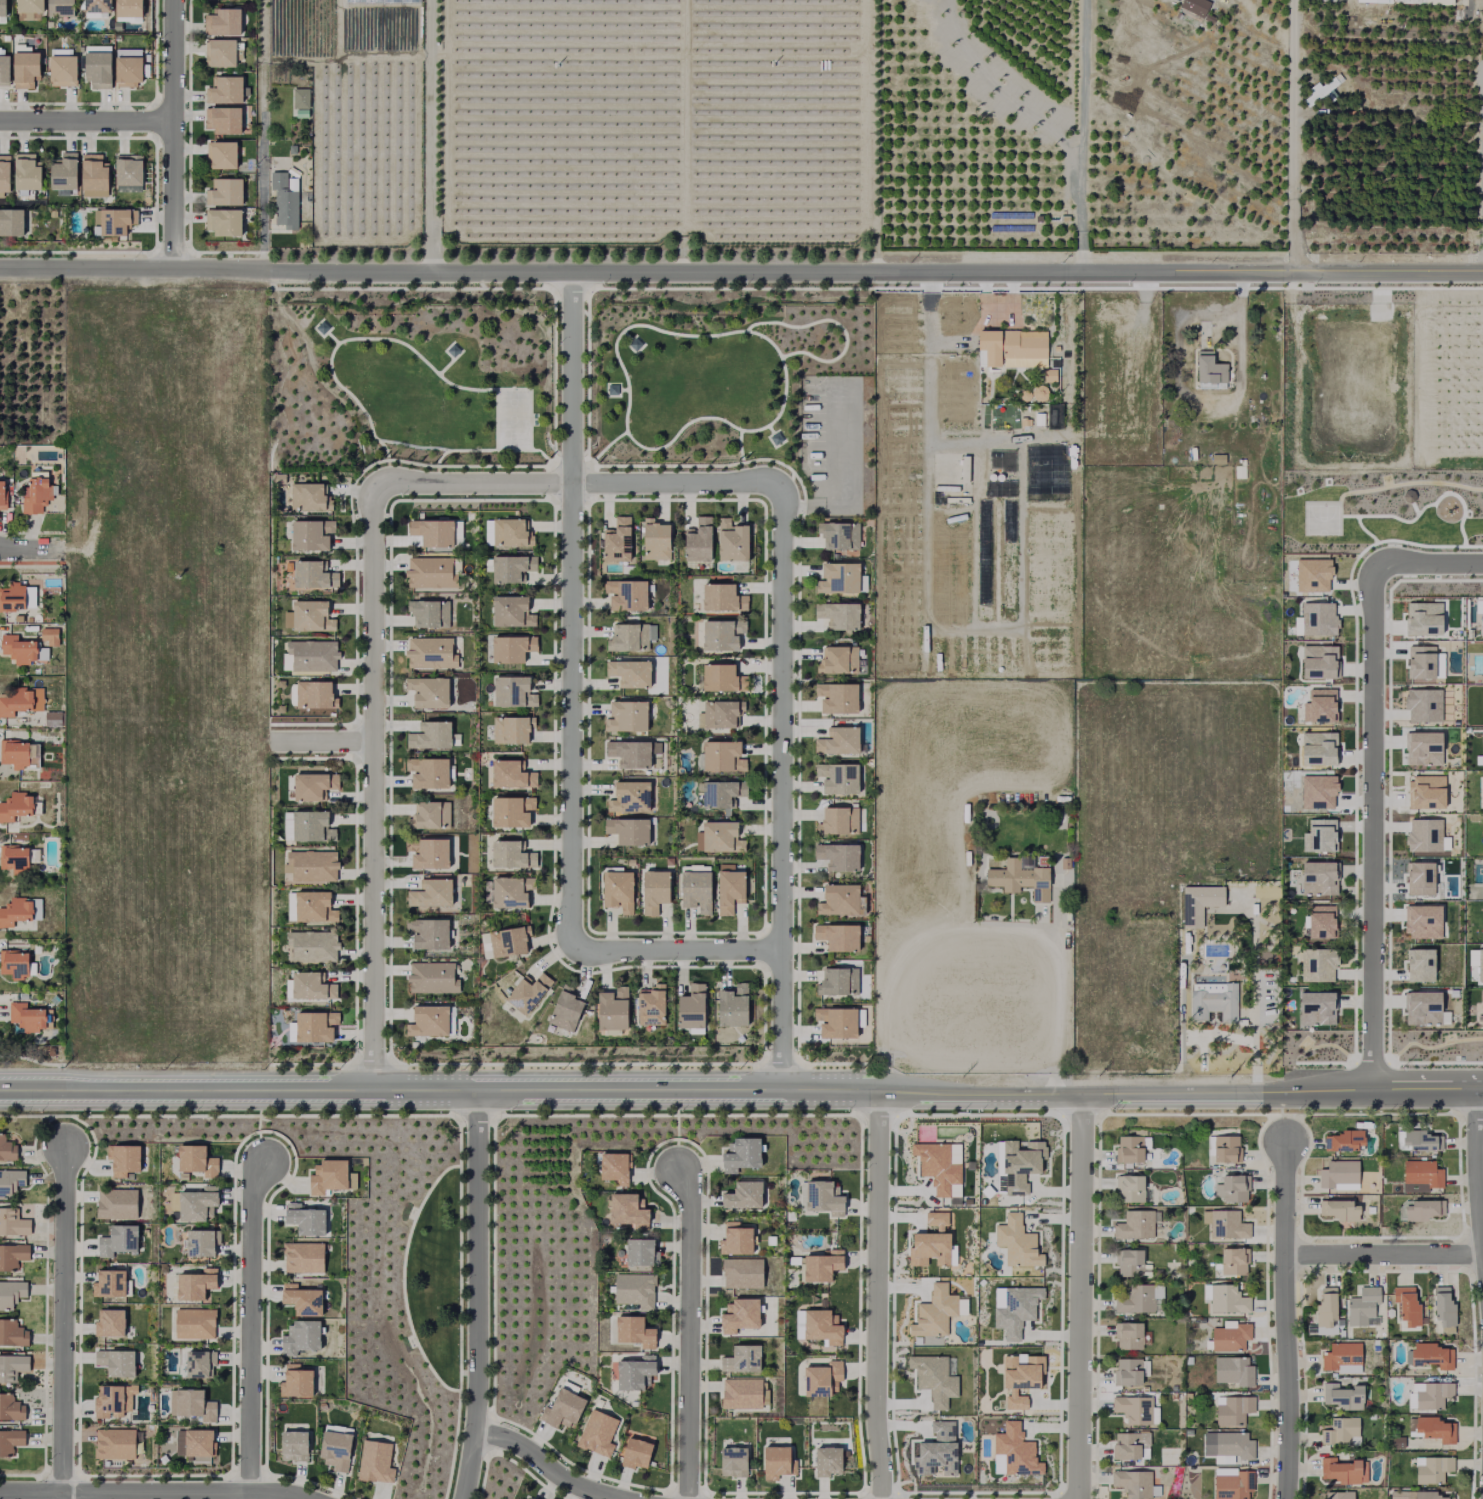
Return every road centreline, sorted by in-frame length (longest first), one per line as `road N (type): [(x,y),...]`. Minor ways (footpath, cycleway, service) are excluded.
road 1 (tertiary): [(0,271),(1482,272)]
road 2 (tertiary): [(0,1088),(782,1090)]
road 3 (residential): [(573,272),(571,949)]
road 4 (residential): [(782,1090),(780,485)]
road 5 (residential): [(370,485),(374,1087)]
road 6 (residential): [(1372,562),(1373,1096)]
road 7 (residential): [(463,1498),(478,1389),(477,1088)]
road 8 (residential): [(780,485),(370,485)]
road 9 (residential): [(877,1089),(879,1498)]
road 10 (tertiary): [(877,1089),(1279,1096)]
road 11 (residential): [(1080,1498),(1087,1097)]
road 12 (residential): [(1285,1498),(1285,1144)]
road 13 (residential): [(62,1498),(64,1149)]
road 14 (residential): [(247,1498),(251,1204),(266,1162)]
road 15 (residential): [(677,1170),(690,1211),(688,1498)]
road 16 (residential): [(0,1492),(273,1492),(297,1498)]
road 17 (residential): [(171,0),(172,271)]
road 18 (residential): [(571,949),(779,949)]
road 19 (tertiary): [(1279,1096),(1482,1096)]
road 20 (residential): [(1283,1255),(1481,1255)]
road 21 (residential): [(1475,1096),(1482,1279)]
road 22 (residential): [(172,121),(0,120)]
road 23 (residential): [(474,1431),(611,1498)]

